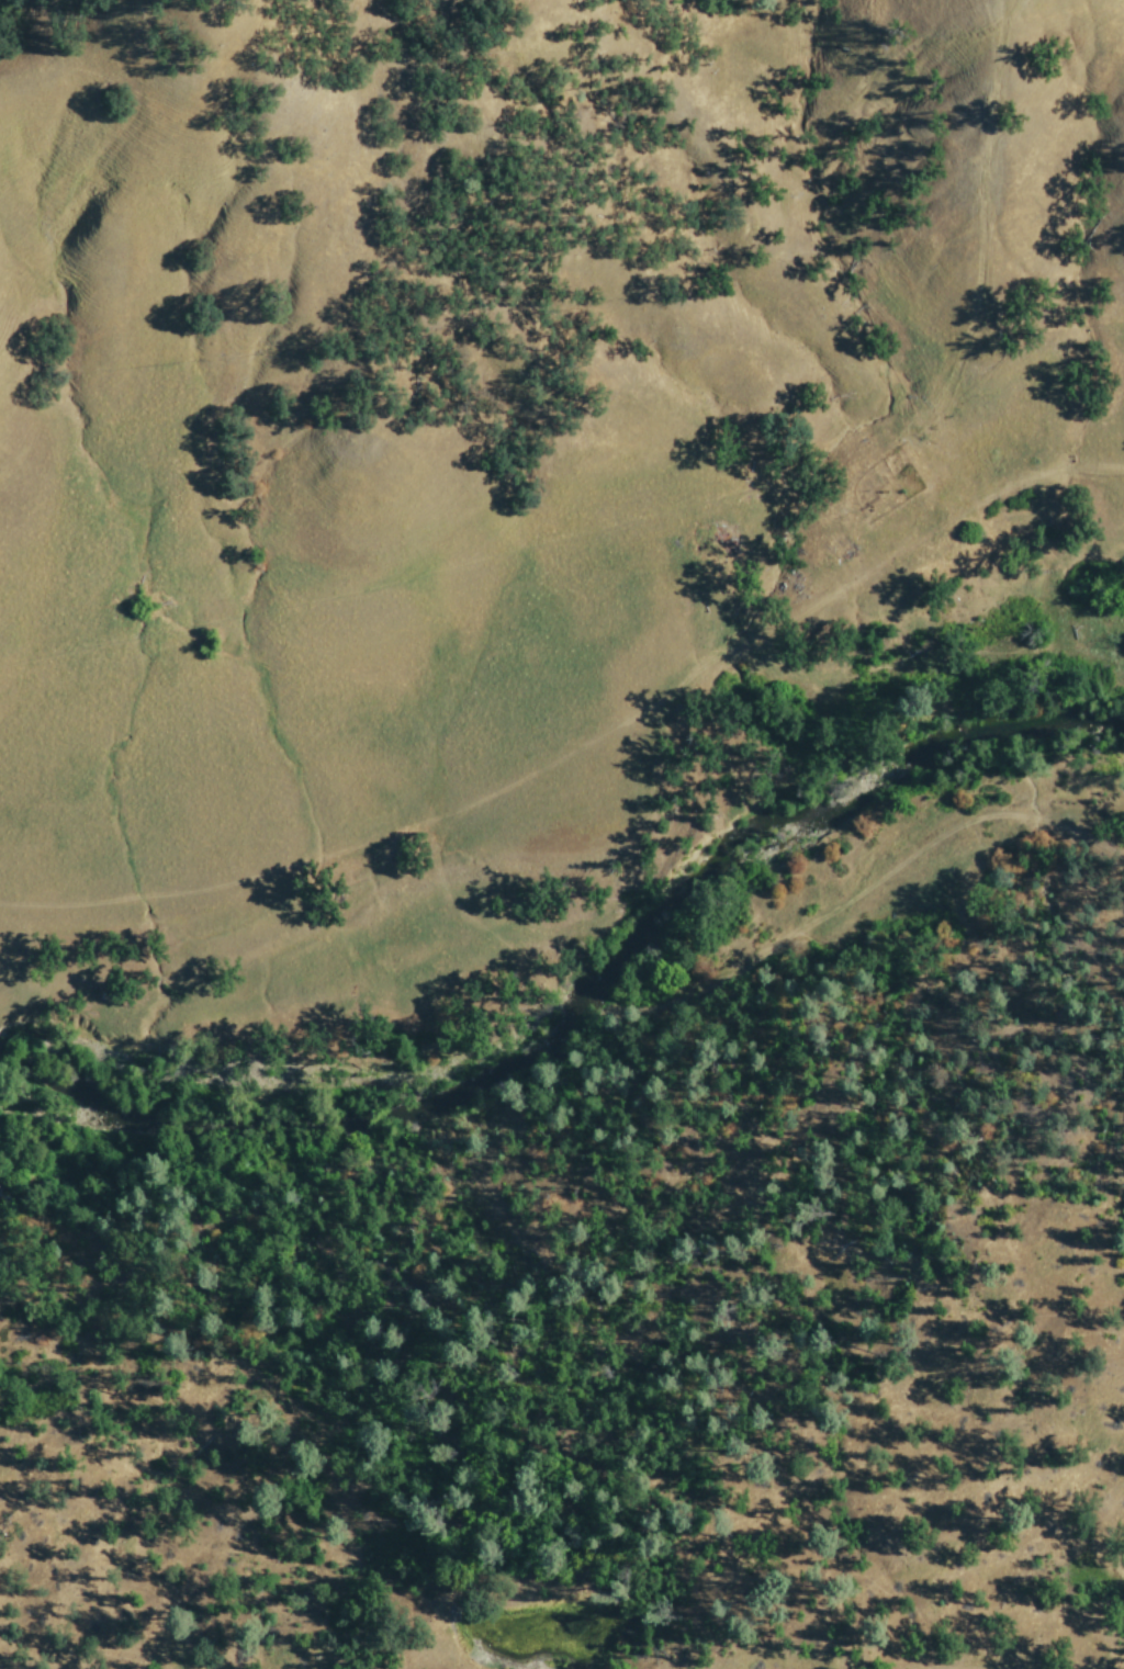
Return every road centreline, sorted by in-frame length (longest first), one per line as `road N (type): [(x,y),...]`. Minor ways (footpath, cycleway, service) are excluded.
road 1 (track): [(1123,858),(1032,820),(984,817),(937,836),(690,996),(620,1019),(592,994)]
road 2 (track): [(592,994),(546,944),(461,916),(438,882),(427,816)]

